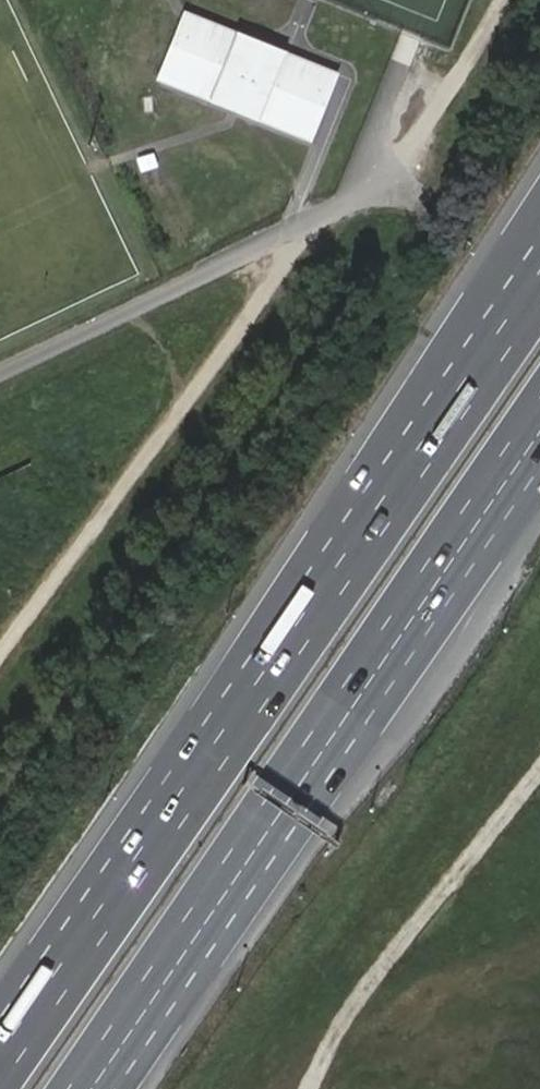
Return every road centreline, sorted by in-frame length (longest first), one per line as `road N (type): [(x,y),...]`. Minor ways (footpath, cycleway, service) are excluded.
road 1 (motorway): [(539,284),(0,1067)]
road 2 (motorway): [(81,1088),(539,417)]
road 3 (track): [(539,771),(354,1002),(307,1088)]

